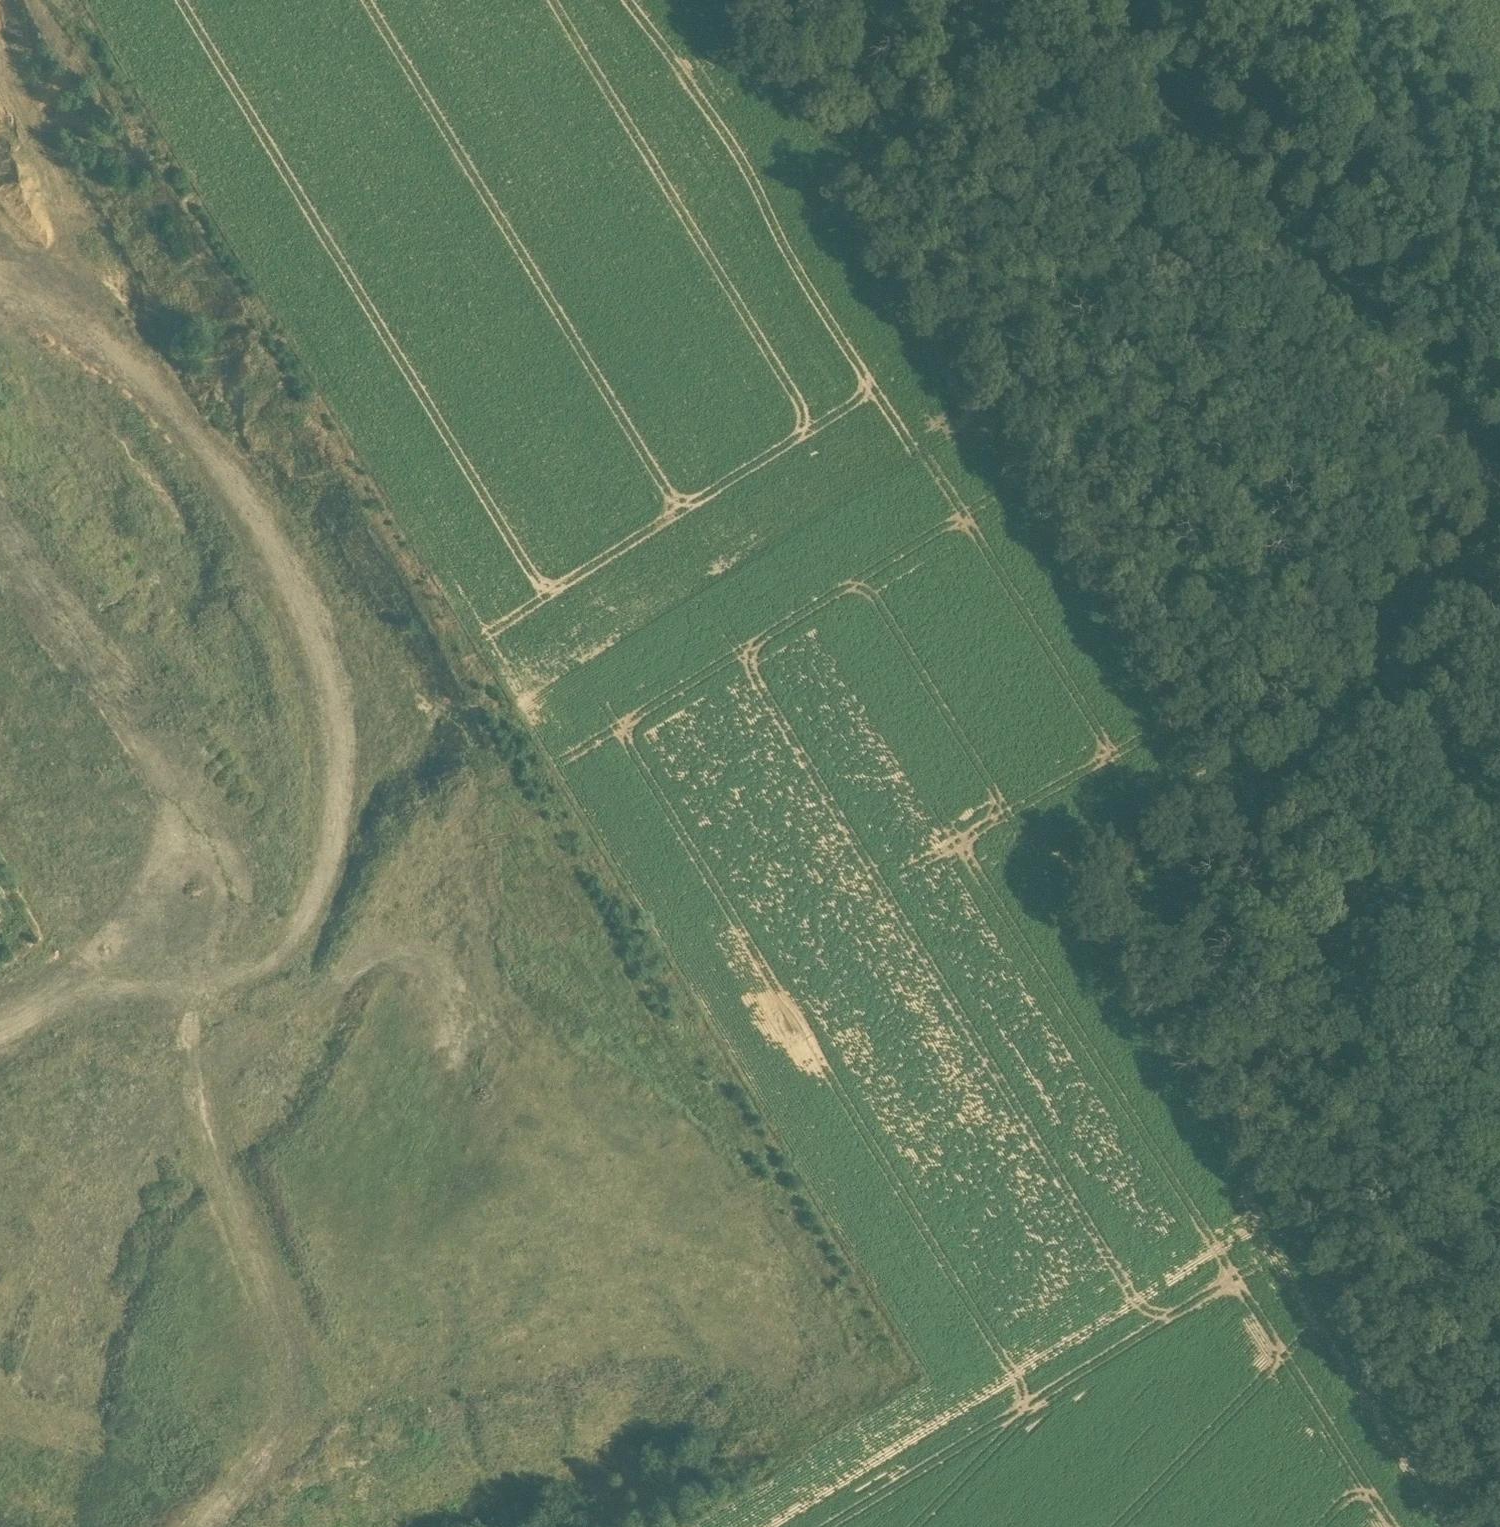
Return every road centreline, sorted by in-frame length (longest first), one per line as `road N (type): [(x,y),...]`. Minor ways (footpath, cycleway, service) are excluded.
road 1 (track): [(1499,488),(1306,293),(1180,148),(1080,0)]

